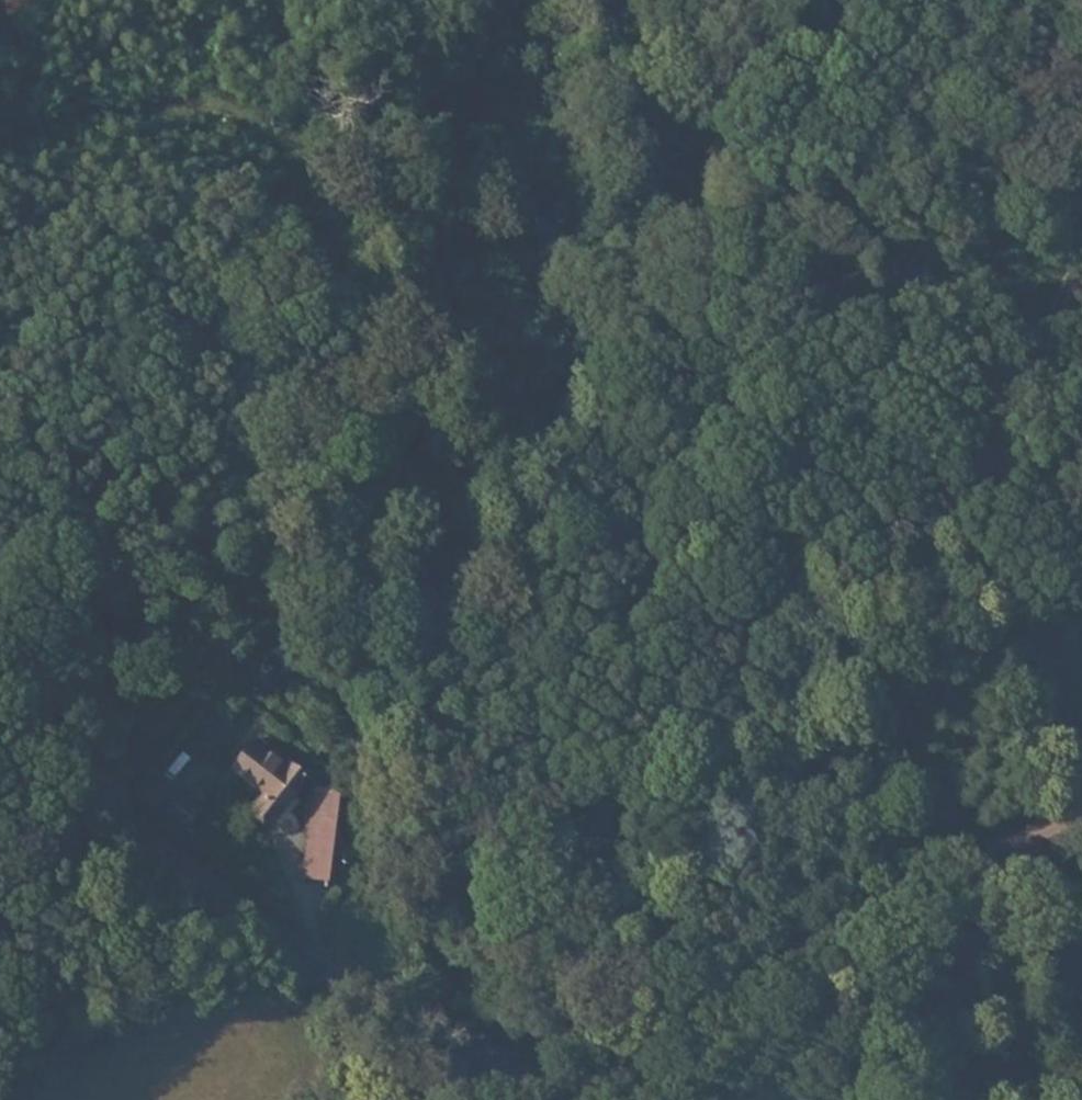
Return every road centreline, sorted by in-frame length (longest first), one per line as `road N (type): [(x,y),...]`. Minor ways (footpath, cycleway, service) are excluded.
road 1 (tertiary): [(543,1099),(894,892),(1081,818)]

